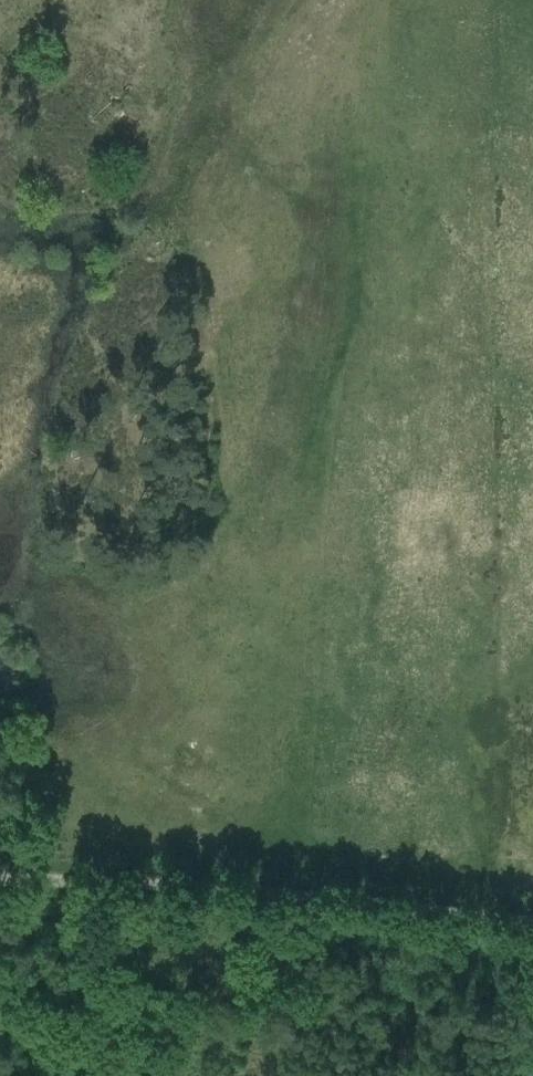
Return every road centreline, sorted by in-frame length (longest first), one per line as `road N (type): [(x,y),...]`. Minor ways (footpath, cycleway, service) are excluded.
road 1 (track): [(0,881),(261,891),(532,923)]

